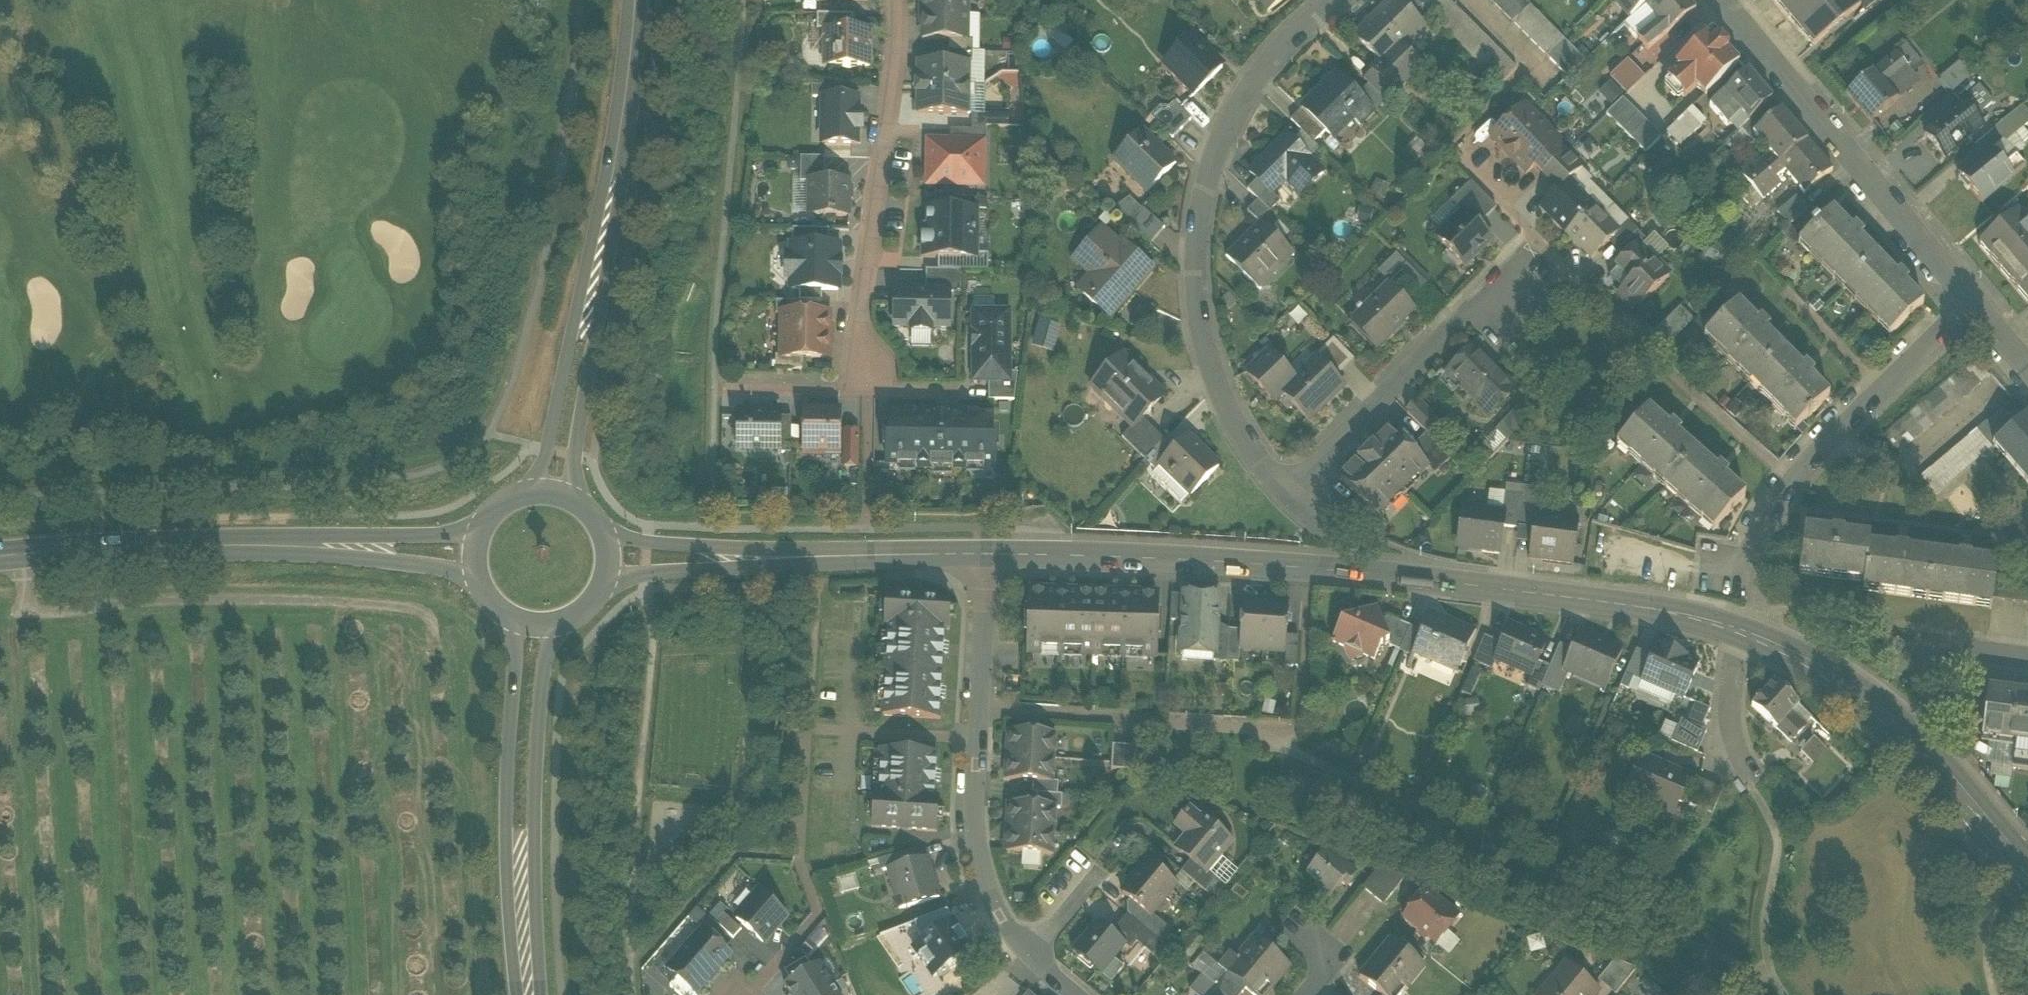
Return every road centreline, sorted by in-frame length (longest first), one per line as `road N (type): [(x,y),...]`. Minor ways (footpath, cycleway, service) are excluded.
road 1 (track): [(578,0),(561,158),(516,379),(461,461),(415,475),(349,481),(0,502)]
road 2 (track): [(475,994),(451,632),(392,611),(277,601),(37,613),(26,603),(25,555)]
road 3 (tertiary): [(1744,631),(1689,616),(1307,568),(988,556)]
road 4 (residential): [(1286,488),(1230,412),(1204,334),(1196,259),(1212,156),(1238,97),(1334,0)]
road 5 (residential): [(988,556),(976,834),(1006,930),(1077,994)]
road 6 (residential): [(899,0),(902,55),(855,389)]
road 7 (unclassified): [(1973,298),(1720,0)]
road 8 (secondary): [(513,619),(504,830),(518,994)]
road 9 (secondary): [(543,994),(535,842),(555,623)]
road 10 (tertiary): [(2027,864),(1886,720),(1821,667),(1744,631)]
road 11 (residential): [(1973,298),(1794,484),(1740,575)]
road 12 (residential): [(1286,488),(1462,315),(1542,272)]
road 13 (tertiary): [(575,502),(610,258),(611,191)]
road 14 (tertiary): [(611,191),(537,492)]
road 15 (secondary): [(478,532),(223,545)]
road 16 (secondary): [(223,545),(476,577)]
road 17 (secondary): [(223,545),(0,558)]
road 18 (tertiary): [(822,555),(601,534)]
road 19 (tertiary): [(603,578),(734,571),(822,555)]
road 20 (residential): [(2027,659),(1828,630)]
road 21 (tertiary): [(635,0),(611,191)]
road 22 (residential): [(1756,791),(1734,740),(1730,709),(1744,631)]
road 23 (tertiary): [(988,556),(822,555)]

